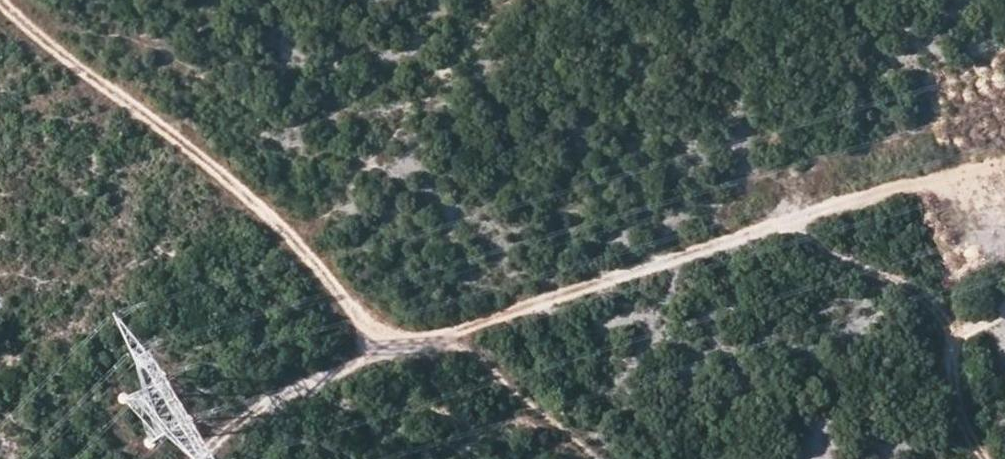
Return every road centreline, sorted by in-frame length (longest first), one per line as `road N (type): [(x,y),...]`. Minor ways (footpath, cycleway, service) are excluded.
road 1 (track): [(2,0),(76,66),(205,151),(312,259),(377,351),(447,335)]
road 2 (track): [(447,335),(764,240),(874,253),(951,283)]
road 3 (track): [(1004,268),(951,283),(945,326),(979,458)]
road 4 (track): [(377,351),(273,403),(195,458)]
road 5 (track): [(606,458),(447,335)]

